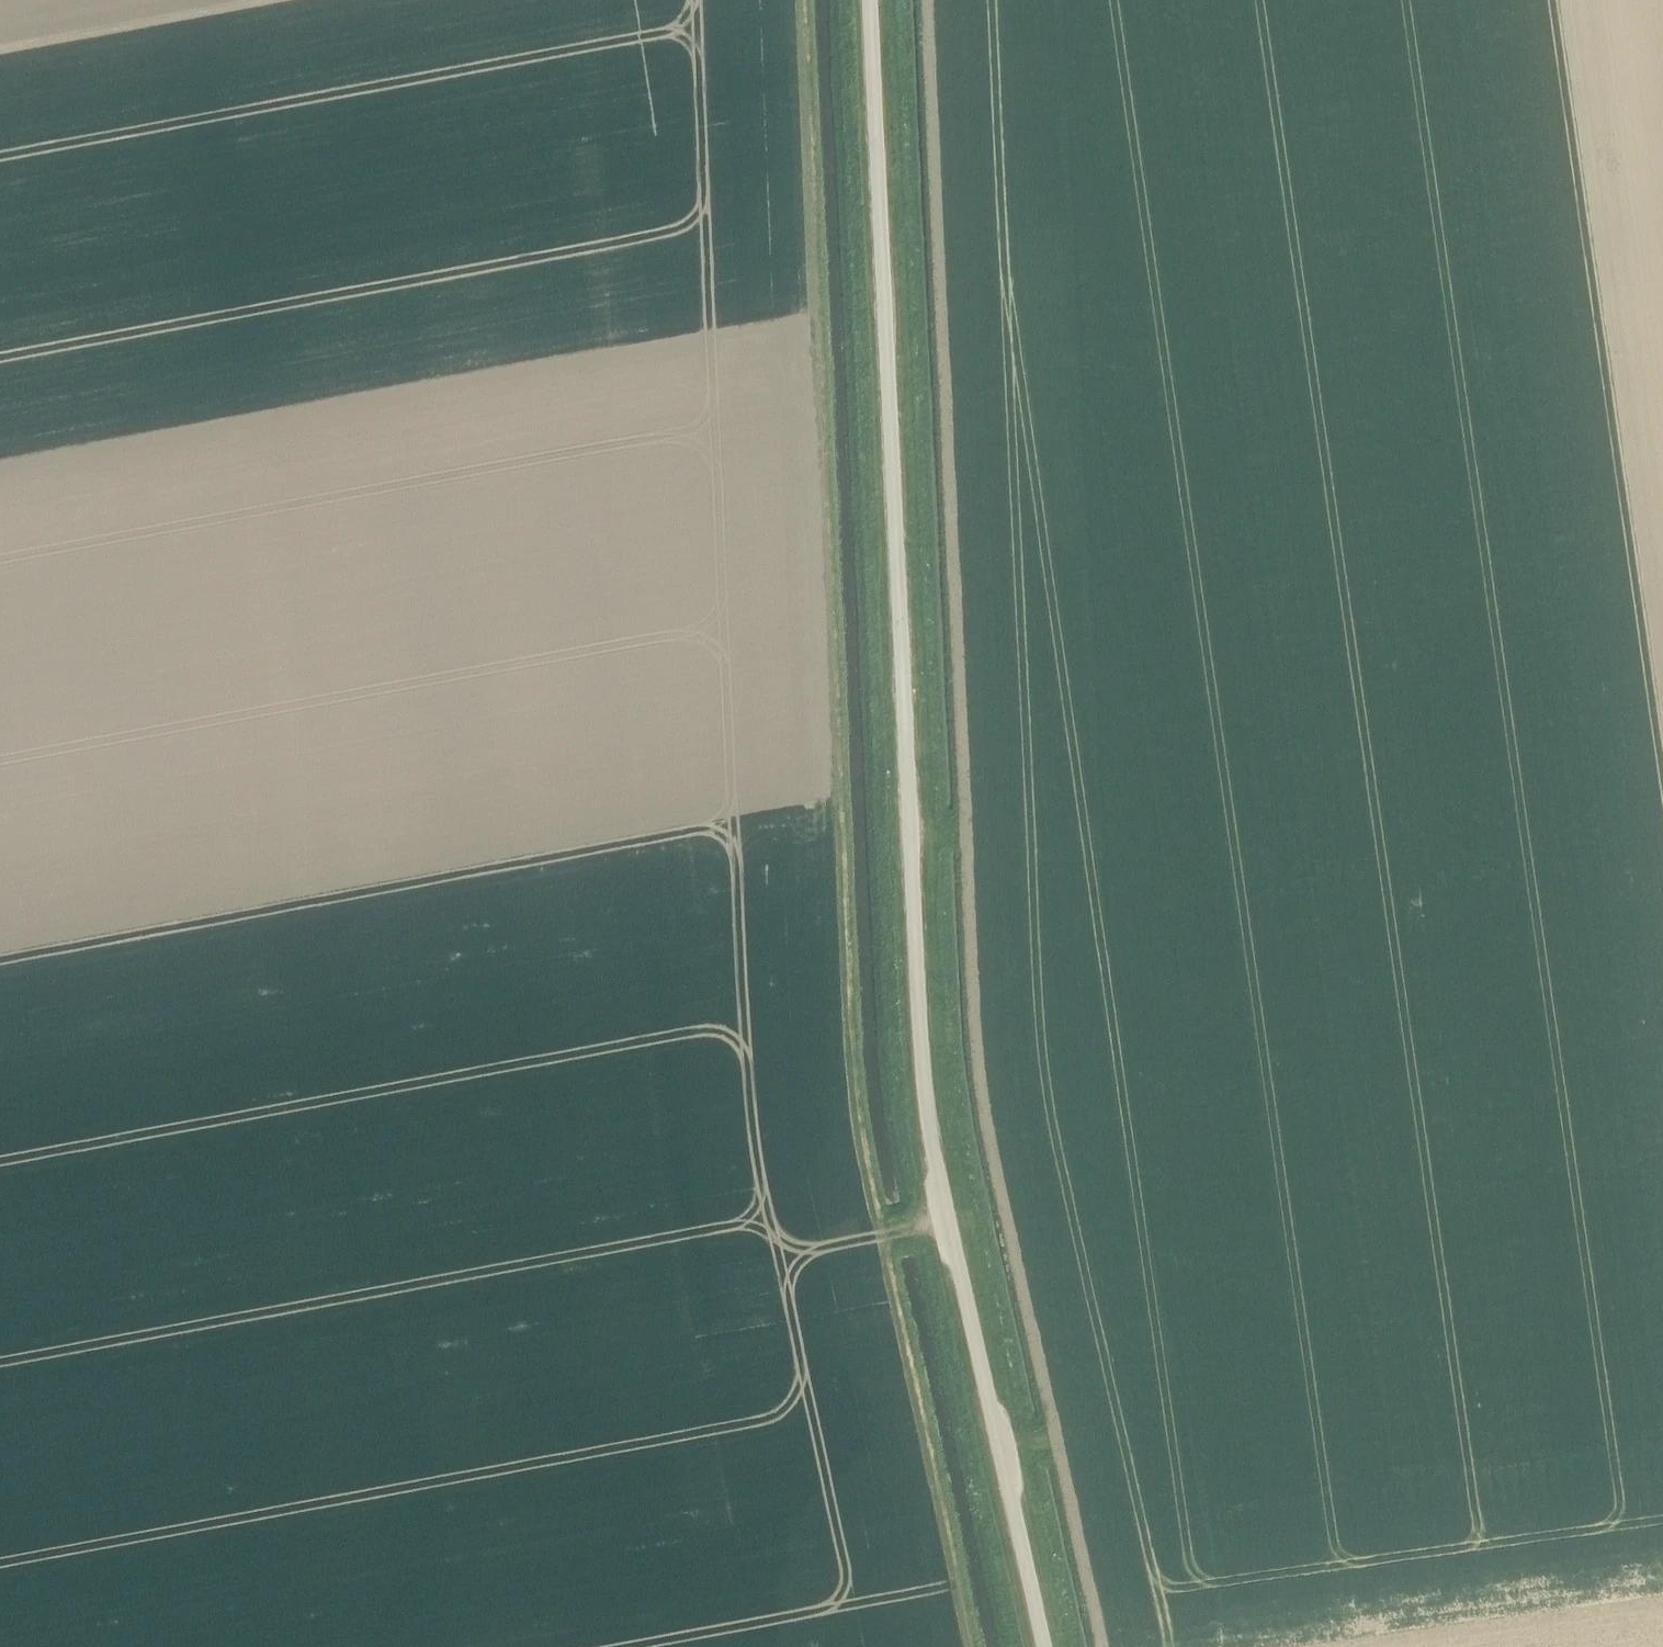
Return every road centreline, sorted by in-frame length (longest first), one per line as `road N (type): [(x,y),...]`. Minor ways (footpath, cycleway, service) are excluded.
road 1 (unclassified): [(1041,1646),(922,1094),(867,0)]

